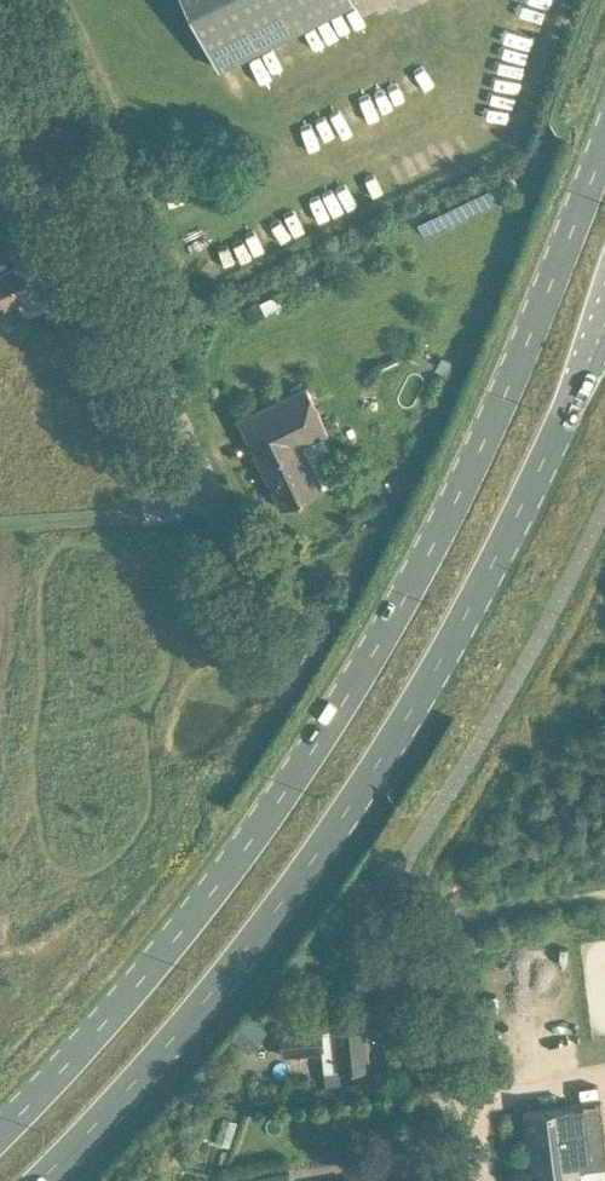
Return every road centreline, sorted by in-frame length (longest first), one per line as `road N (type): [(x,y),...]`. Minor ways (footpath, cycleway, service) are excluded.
road 1 (primary): [(604,151),(469,475),(321,744),(152,973),(0,1137)]
road 2 (primary): [(44,1180),(197,1013),(358,801),(456,638),(604,328)]
road 3 (unclassified): [(196,443),(0,20)]
road 4 (unclassified): [(488,1180),(396,879)]
road 5 (track): [(0,527),(149,516),(196,443)]

